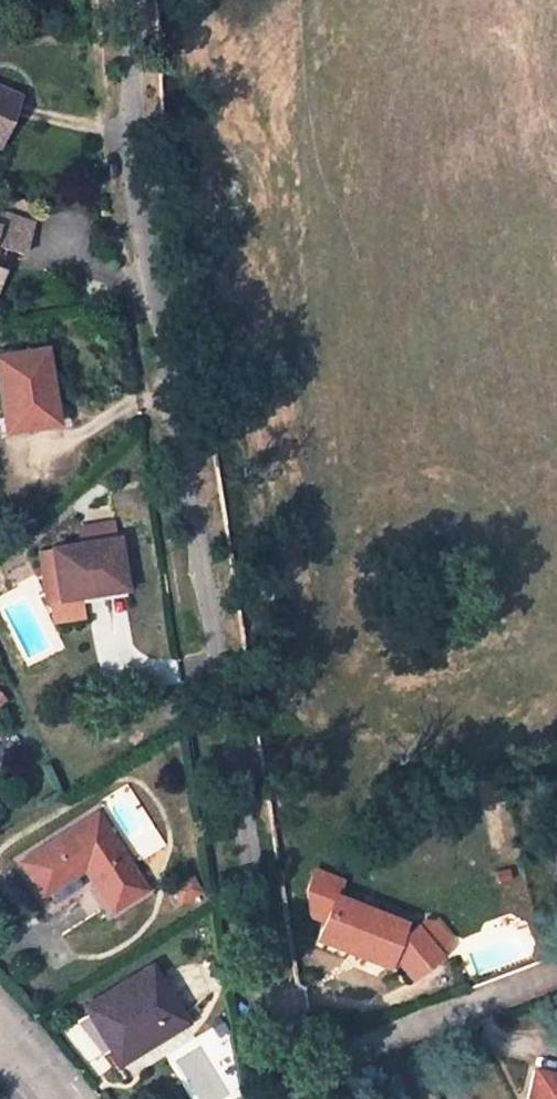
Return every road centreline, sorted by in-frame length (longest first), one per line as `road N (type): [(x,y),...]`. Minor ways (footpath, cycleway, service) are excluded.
road 1 (residential): [(123,0),(287,1071)]
road 2 (residential): [(287,1071),(556,971)]

